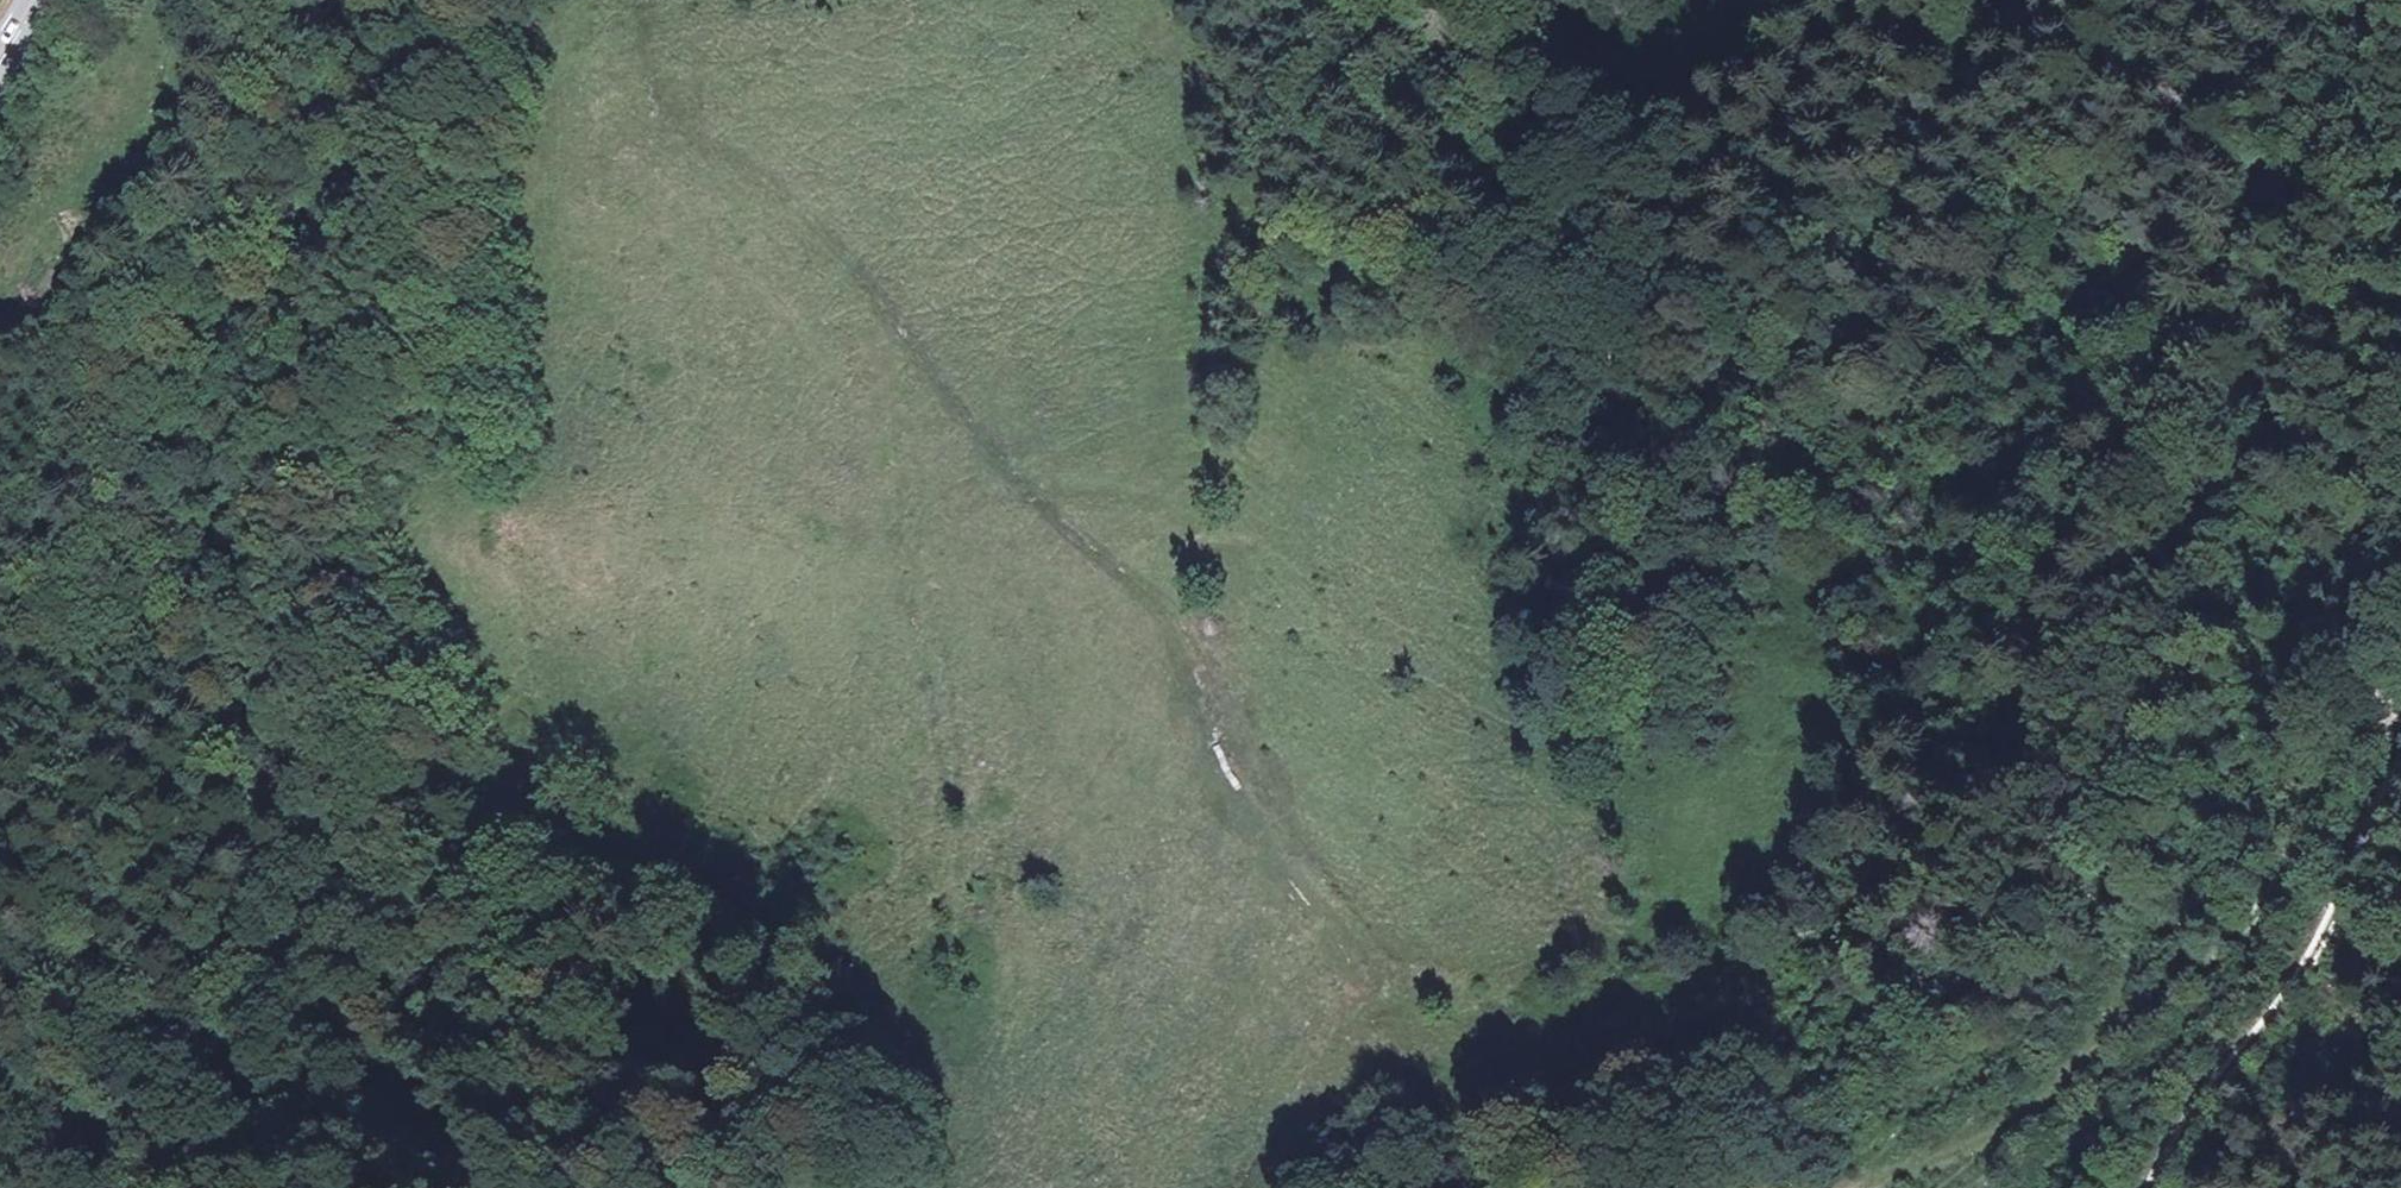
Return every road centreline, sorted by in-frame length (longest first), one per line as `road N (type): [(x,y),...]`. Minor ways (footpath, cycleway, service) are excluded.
road 1 (track): [(1875,1187),(1970,1153),(2044,1106),(2113,1035),(2250,930),(2400,723)]
road 2 (track): [(2149,1187),(2189,1117),(2270,1017),(2334,911),(2400,768)]

